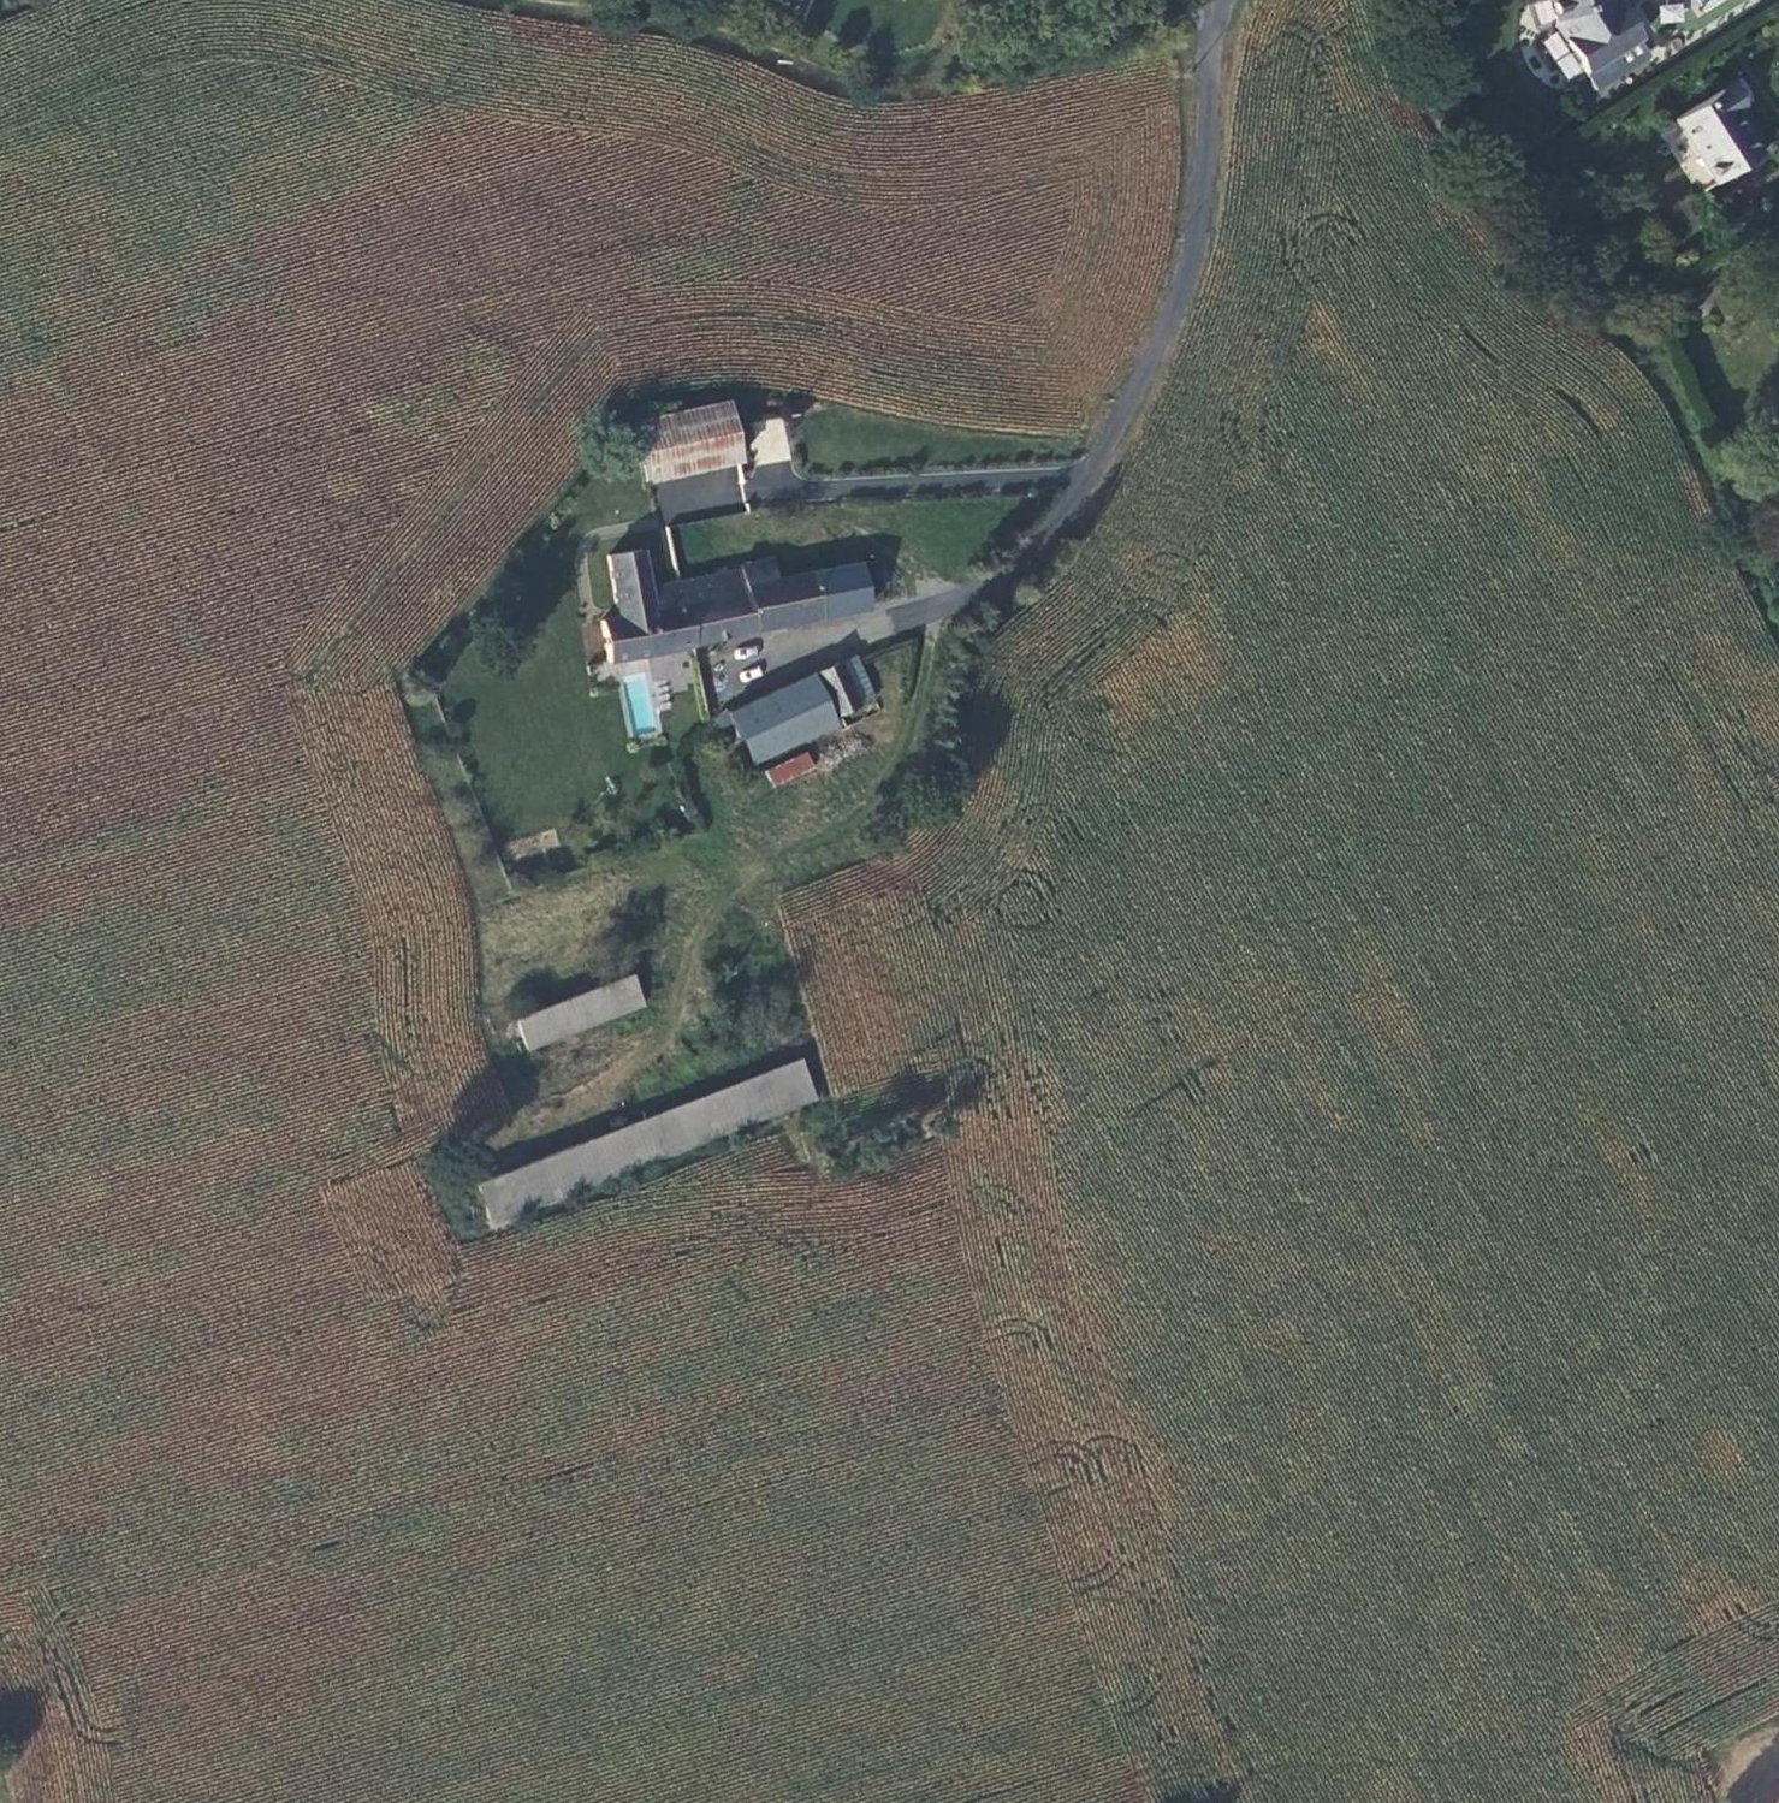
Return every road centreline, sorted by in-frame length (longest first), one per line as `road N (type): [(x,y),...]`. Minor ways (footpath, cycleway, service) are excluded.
road 1 (residential): [(1226,0),(1198,232),(1139,388),(1021,564),(977,591),(938,600)]

